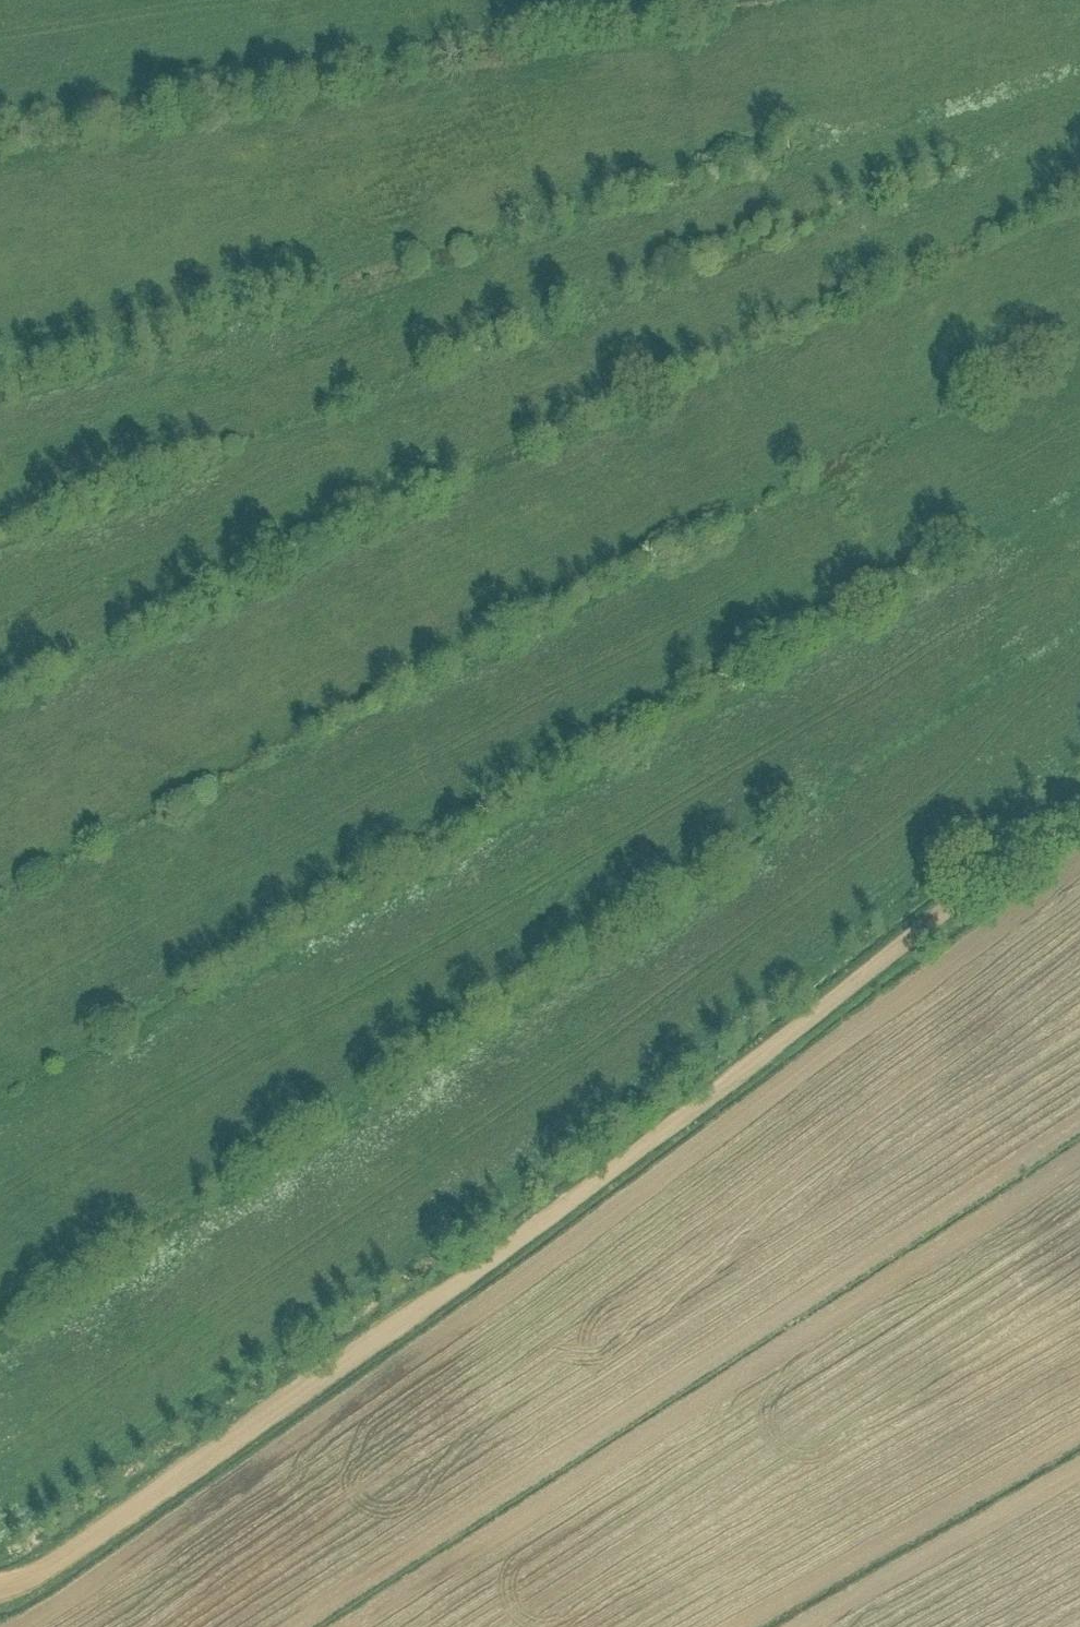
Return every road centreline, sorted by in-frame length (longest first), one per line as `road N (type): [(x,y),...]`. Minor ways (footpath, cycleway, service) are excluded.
road 1 (track): [(0,1587),(35,1577),(526,1232),(1079,809)]

